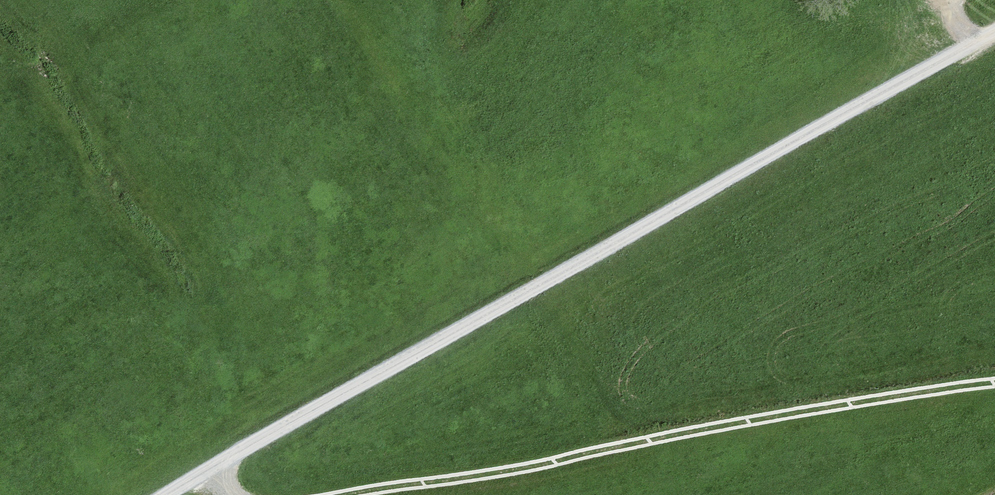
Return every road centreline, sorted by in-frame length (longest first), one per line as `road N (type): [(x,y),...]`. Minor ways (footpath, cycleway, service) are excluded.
road 1 (track): [(172,494),(994,26)]
road 2 (track): [(994,385),(335,494)]

